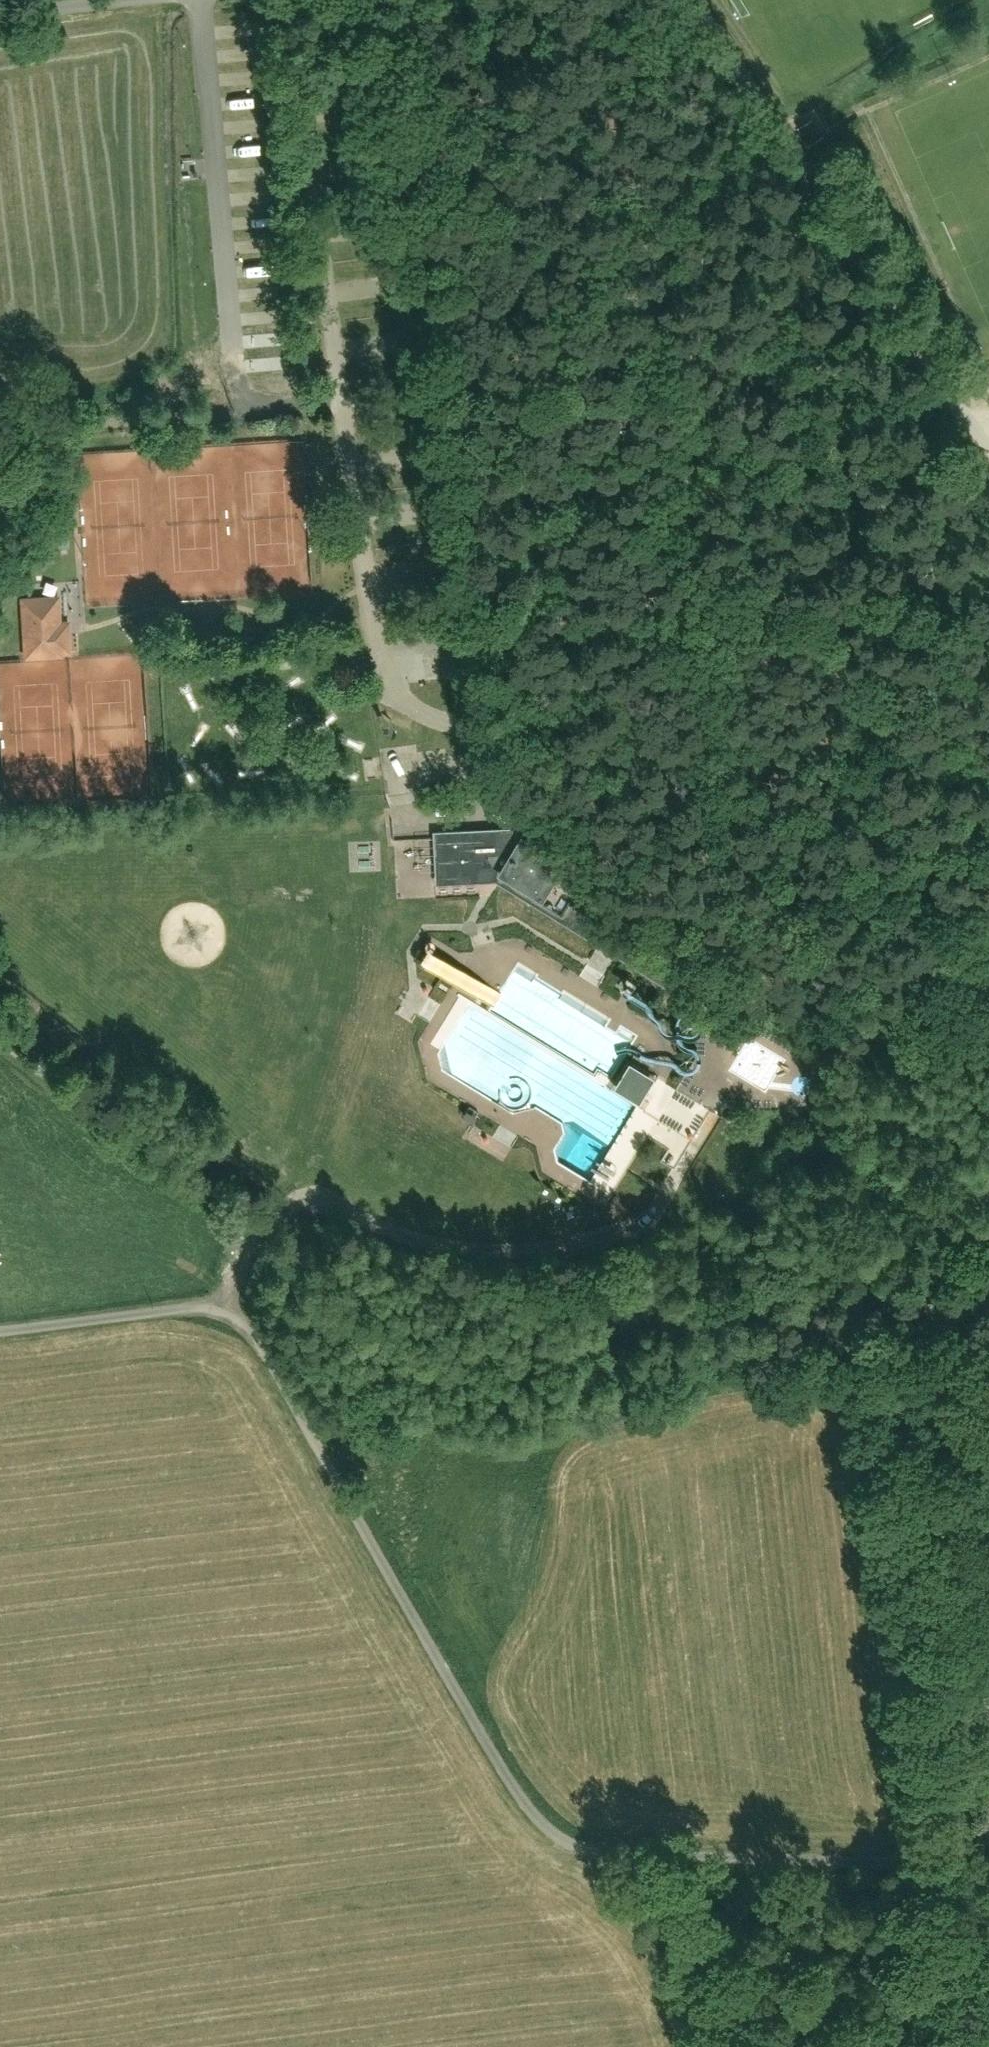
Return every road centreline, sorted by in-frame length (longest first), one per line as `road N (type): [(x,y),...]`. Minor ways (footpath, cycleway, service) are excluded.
road 1 (residential): [(988,1882),(623,1855),(539,1824),(244,1326),(199,1307),(0,1335)]
road 2 (residential): [(0,17),(120,0)]

